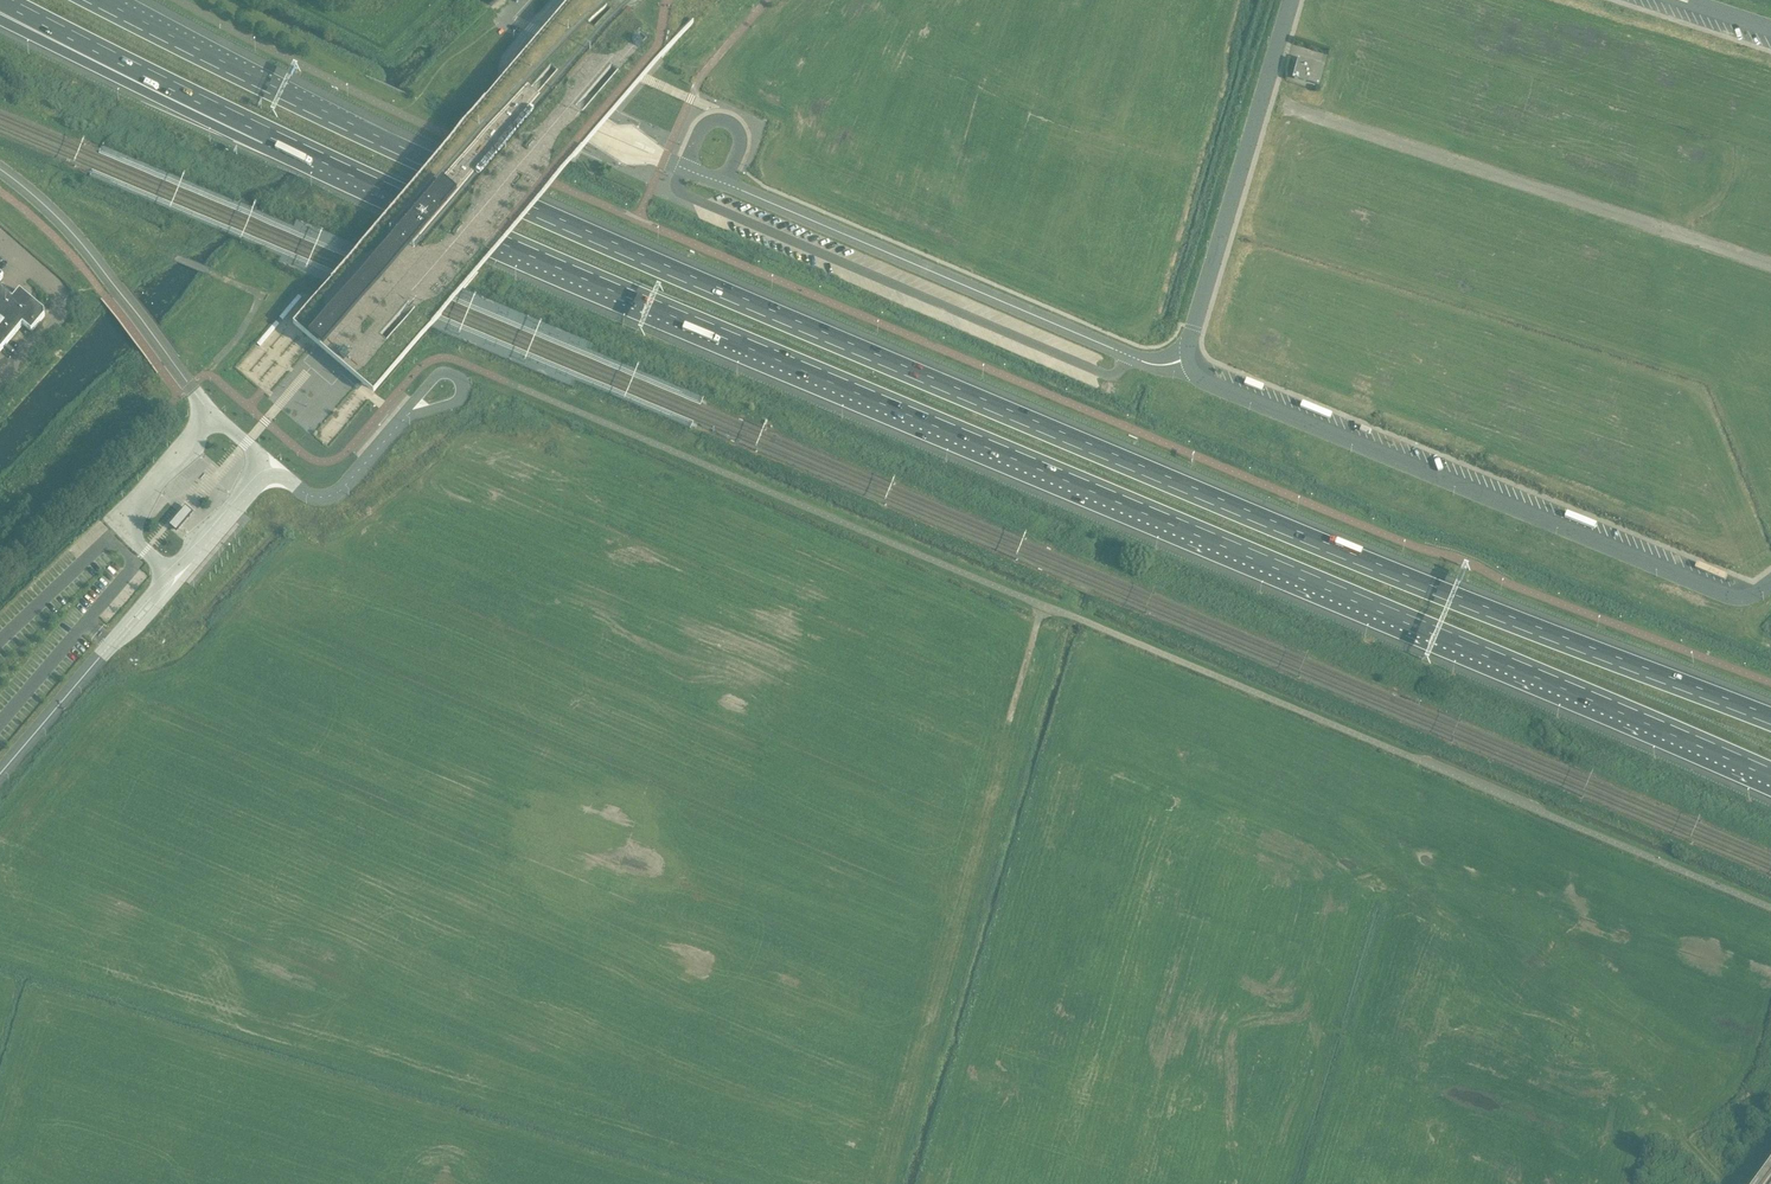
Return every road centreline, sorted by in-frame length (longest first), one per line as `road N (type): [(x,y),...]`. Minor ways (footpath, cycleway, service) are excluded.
road 1 (motorway): [(1770,716),(1299,532),(694,278),(356,127),(100,0)]
road 2 (motorway): [(267,132),(516,246),(1770,773)]
road 3 (unclassified): [(1187,358),(1208,383),(1725,594),(1747,597),(1770,583)]
road 4 (unclassified): [(1770,266),(1261,99)]
road 5 (unclassified): [(1187,358),(1144,362),(724,184)]
road 6 (unclassified): [(265,479),(0,774)]
road 7 (motorway): [(3,0),(267,132)]
road 8 (motorway): [(0,17),(267,132)]
road 9 (unclassified): [(1261,99),(1187,358)]
road 10 (unclassified): [(0,241),(58,291),(62,306),(0,385)]
road 11 (unclassified): [(265,479),(283,477),(315,497),(335,494),(412,410)]
road 12 (unclassified): [(724,184),(741,140),(728,121),(704,126),(683,169)]

